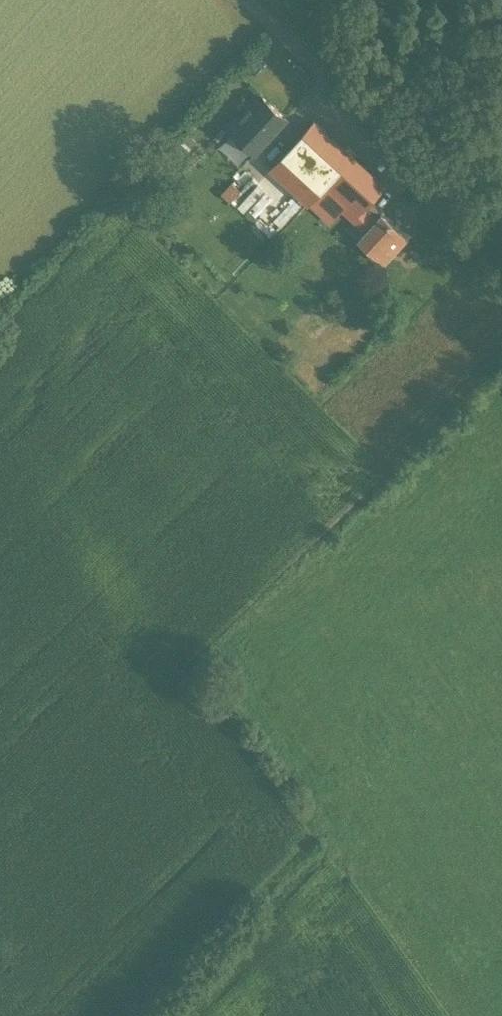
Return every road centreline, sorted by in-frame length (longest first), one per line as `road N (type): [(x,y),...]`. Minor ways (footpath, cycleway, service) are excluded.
road 1 (unclassified): [(501,248),(245,0)]

